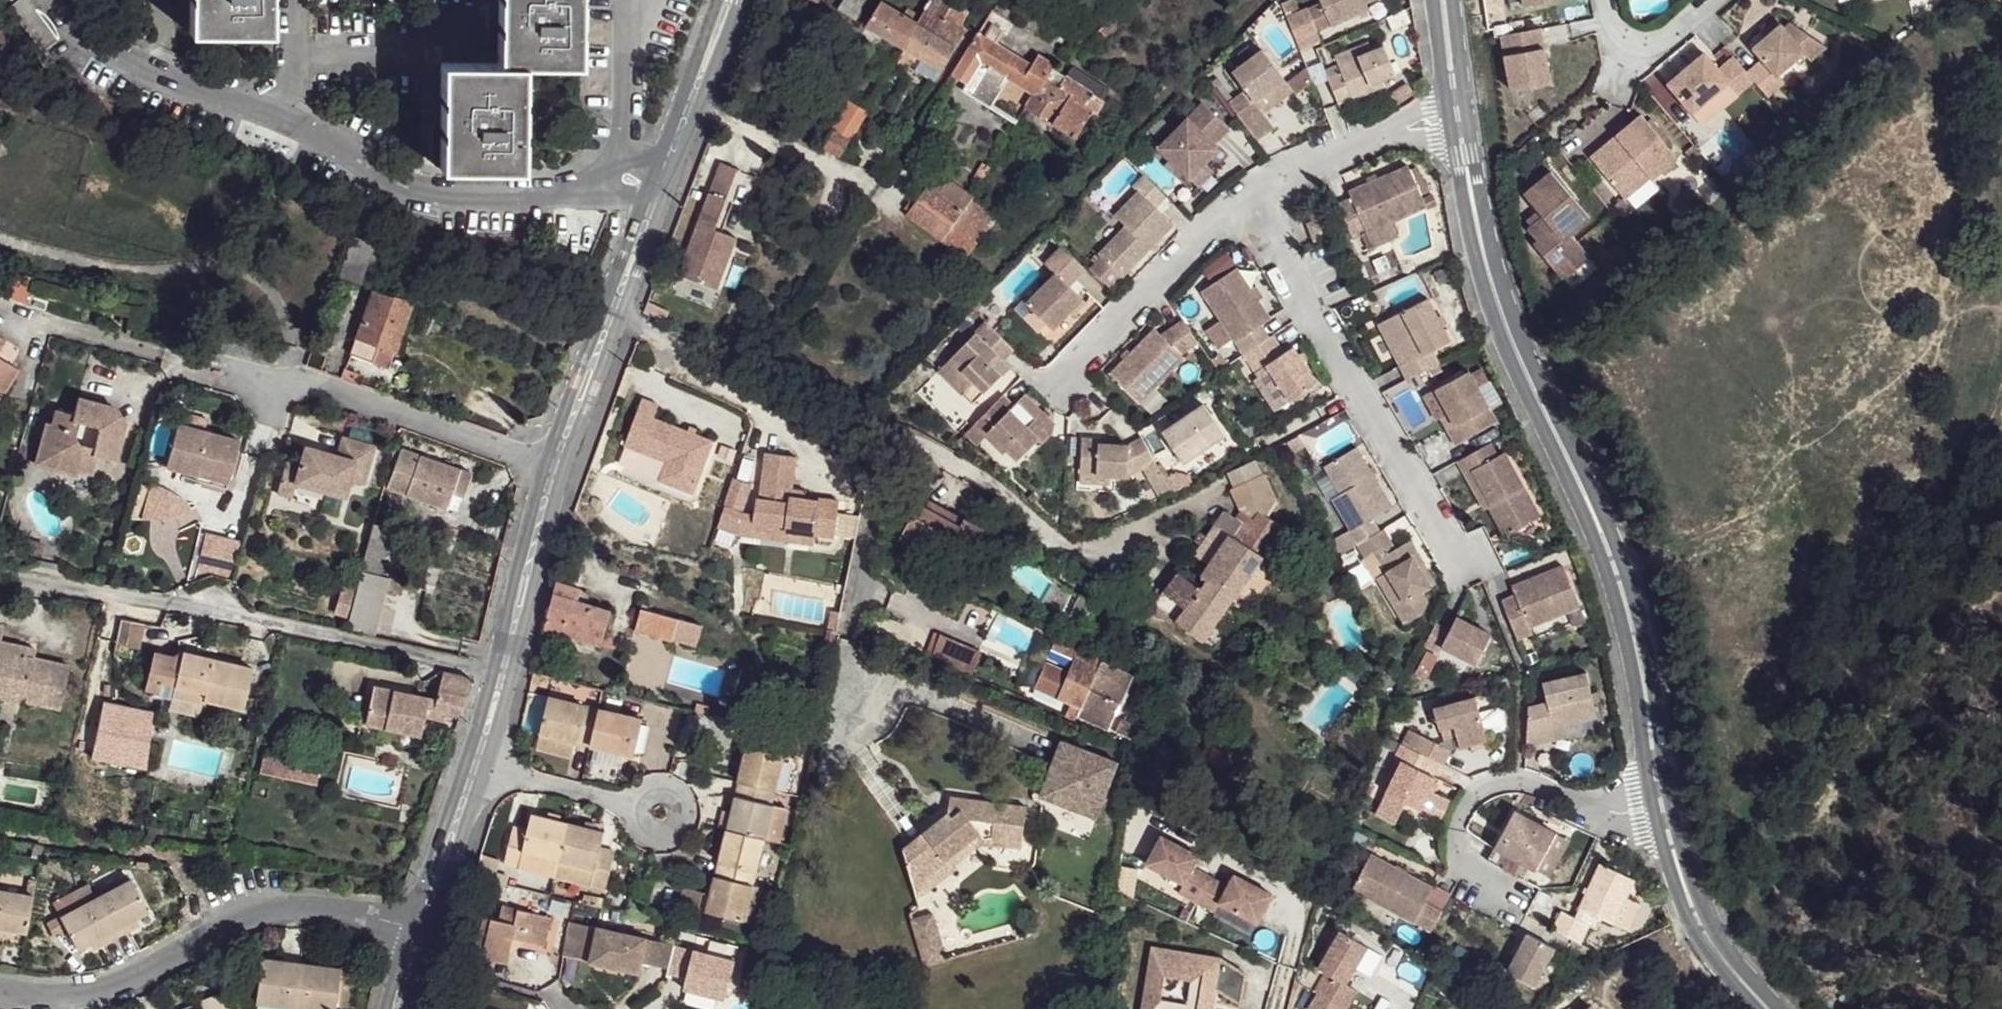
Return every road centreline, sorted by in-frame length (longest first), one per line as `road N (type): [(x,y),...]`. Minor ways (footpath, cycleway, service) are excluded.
road 1 (tertiary): [(1458,103),(1495,281),(1584,474),(1630,619),(1663,815),(1737,976),(1767,1008)]
road 2 (residential): [(0,573),(283,620),(506,676)]
road 3 (residential): [(846,629),(875,514),(870,482),(851,443),(823,414),(616,323)]
road 4 (residential): [(0,993),(86,997),(134,979),(257,910),(301,902),(423,919)]
road 5 (residential): [(1465,556),(1245,192)]
road 6 (residential): [(220,371),(265,385),(303,377),(558,473)]
road 7 (residential): [(729,0),(616,323)]
road 8 (residential): [(1058,370),(1245,192)]
road 9 (residential): [(1245,192),(1458,103)]
road 10 (residential): [(558,473),(506,676)]
road 11 (residential): [(476,767),(662,812)]
road 12 (residential): [(476,767),(423,919)]
road 13 (residential): [(616,323),(558,473)]
road 14 (residential): [(1613,0),(1619,26),(1637,41),(1667,39),(1722,0)]

